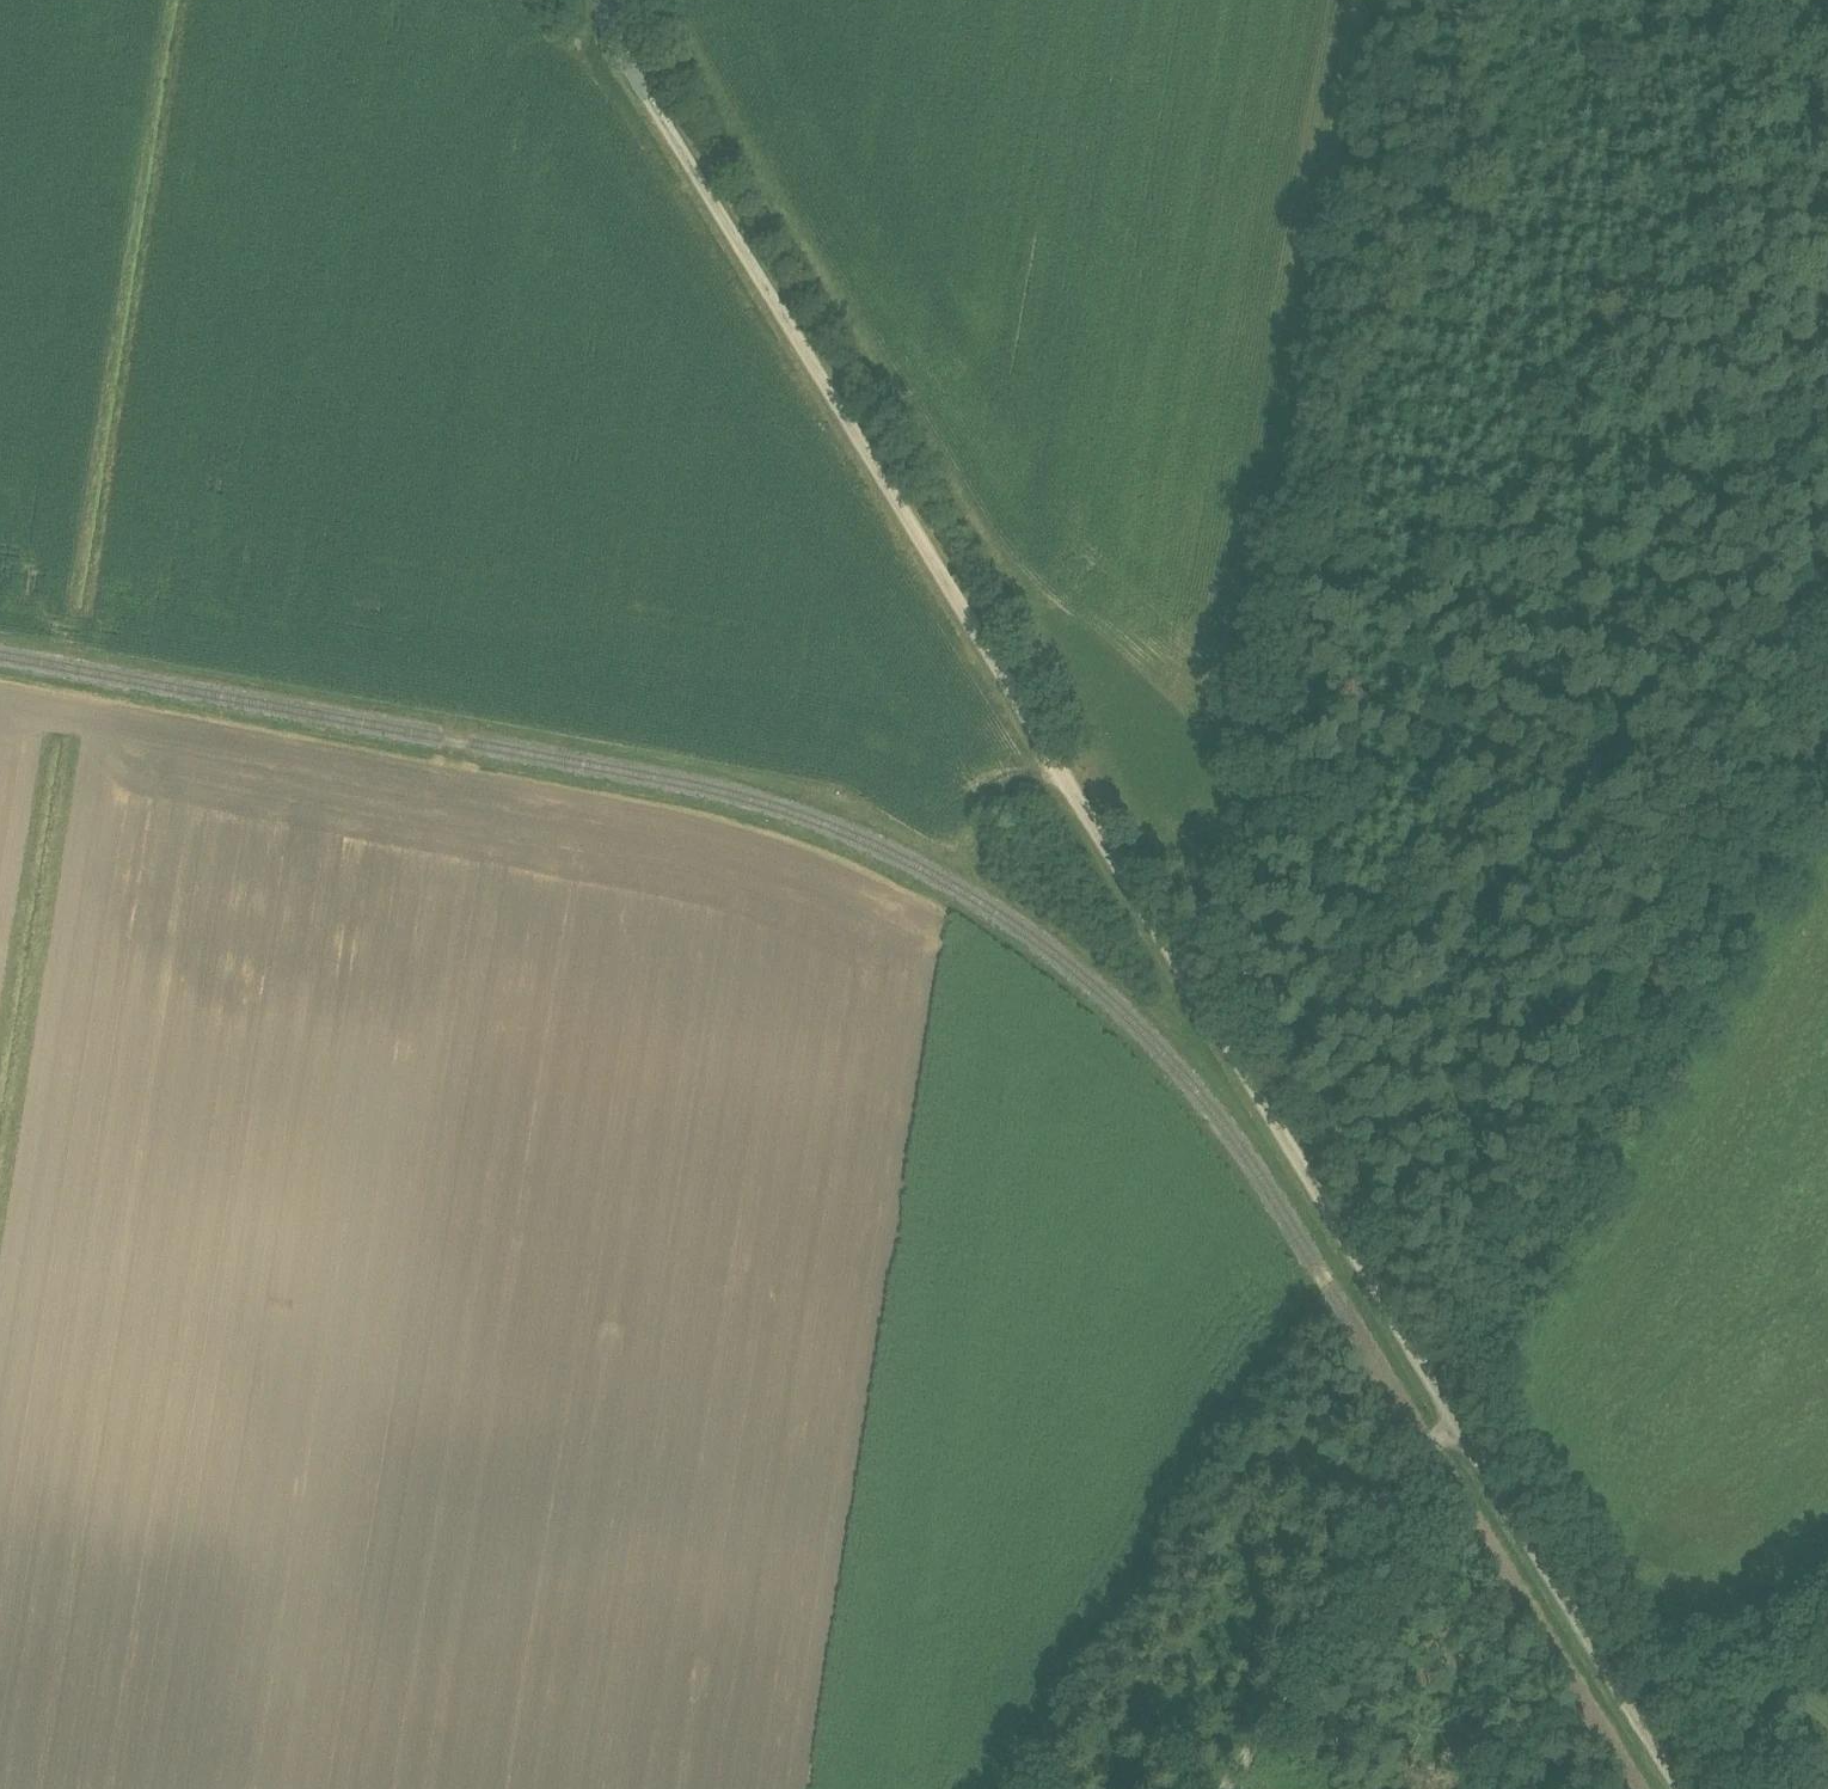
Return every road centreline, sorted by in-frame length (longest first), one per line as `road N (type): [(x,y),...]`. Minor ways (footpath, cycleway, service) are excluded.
road 1 (track): [(1679,1788),(618,37),(606,0)]
road 2 (track): [(1644,1733),(1827,1658)]

